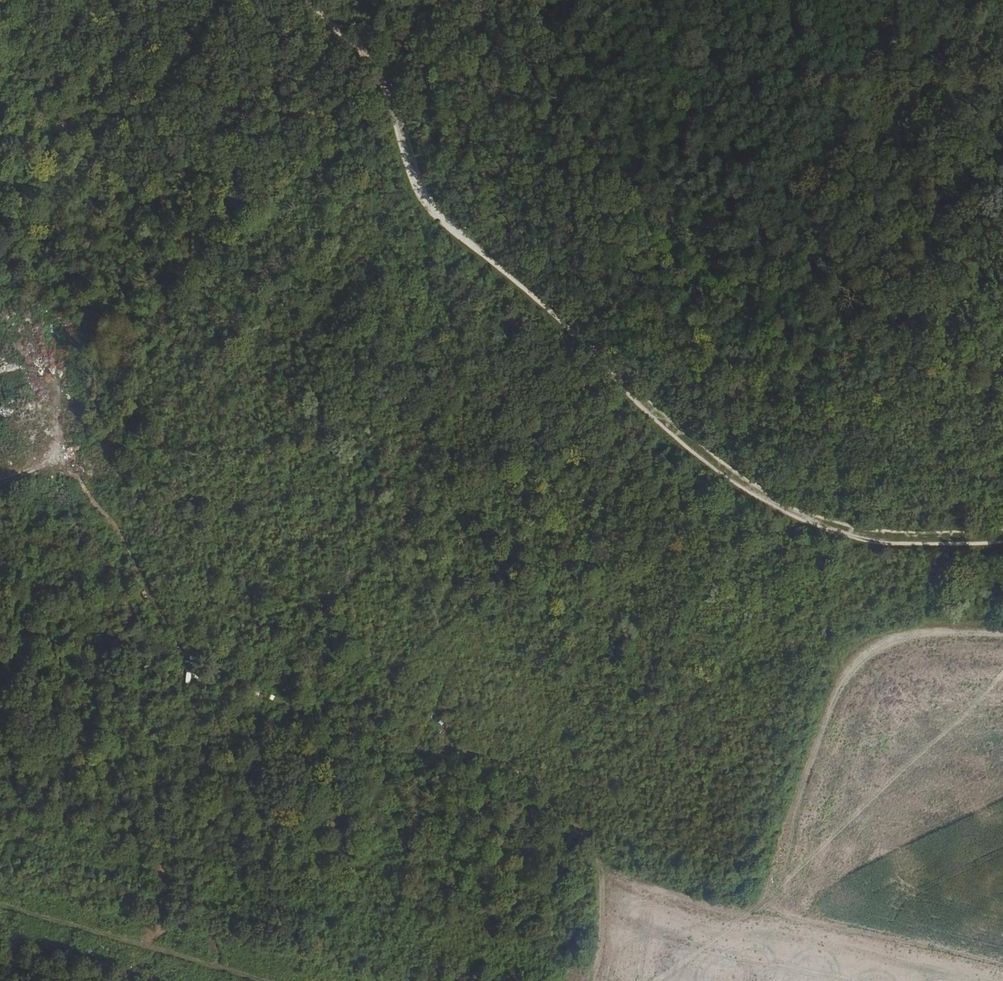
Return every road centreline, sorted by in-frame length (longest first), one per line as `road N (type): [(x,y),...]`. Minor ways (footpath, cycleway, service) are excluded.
road 1 (track): [(750,912),(1002,967)]
road 2 (track): [(0,479),(44,468),(65,432),(60,388),(31,360)]

